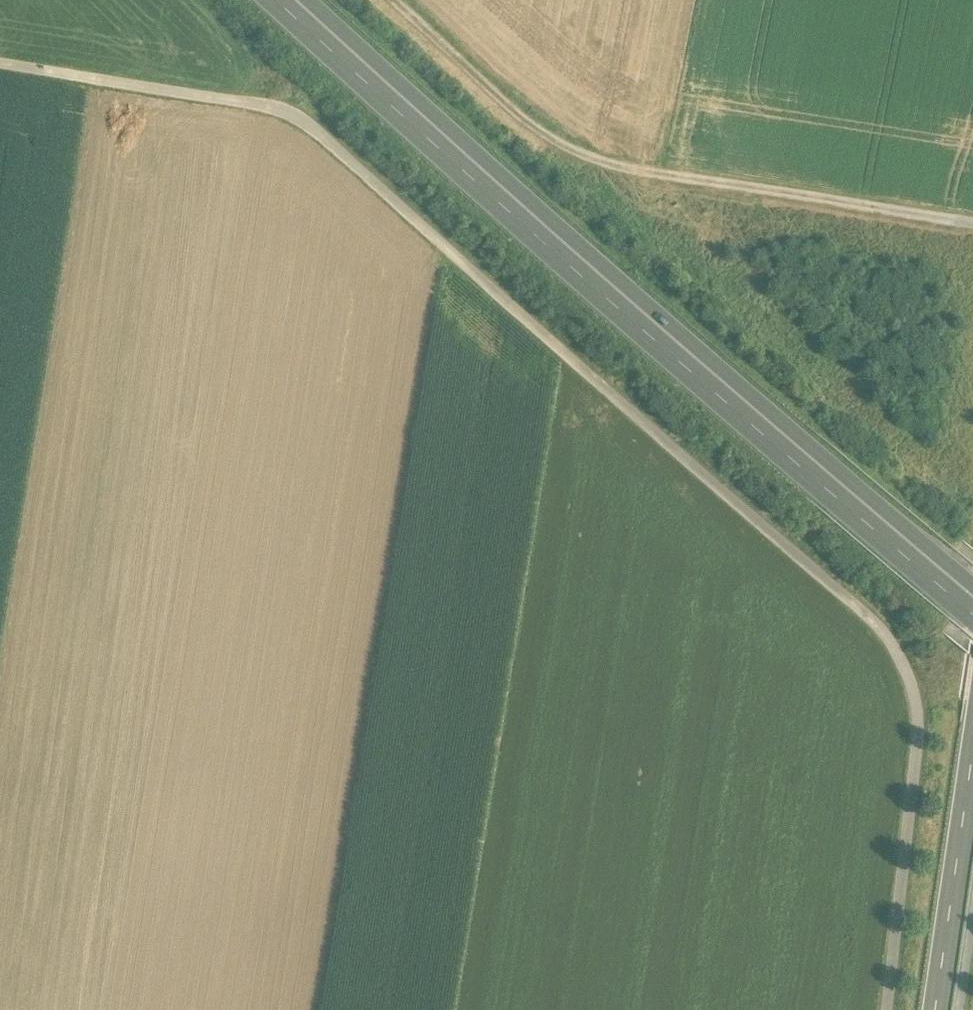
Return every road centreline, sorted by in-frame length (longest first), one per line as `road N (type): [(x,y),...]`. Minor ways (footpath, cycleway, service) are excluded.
road 1 (track): [(889,1009),(920,714),(901,664),(873,625),(293,117),(0,68)]
road 2 (trunk): [(283,0),(972,609)]
road 3 (track): [(972,230),(567,155),(389,0)]
road 4 (tertiary): [(938,1009),(972,764)]

